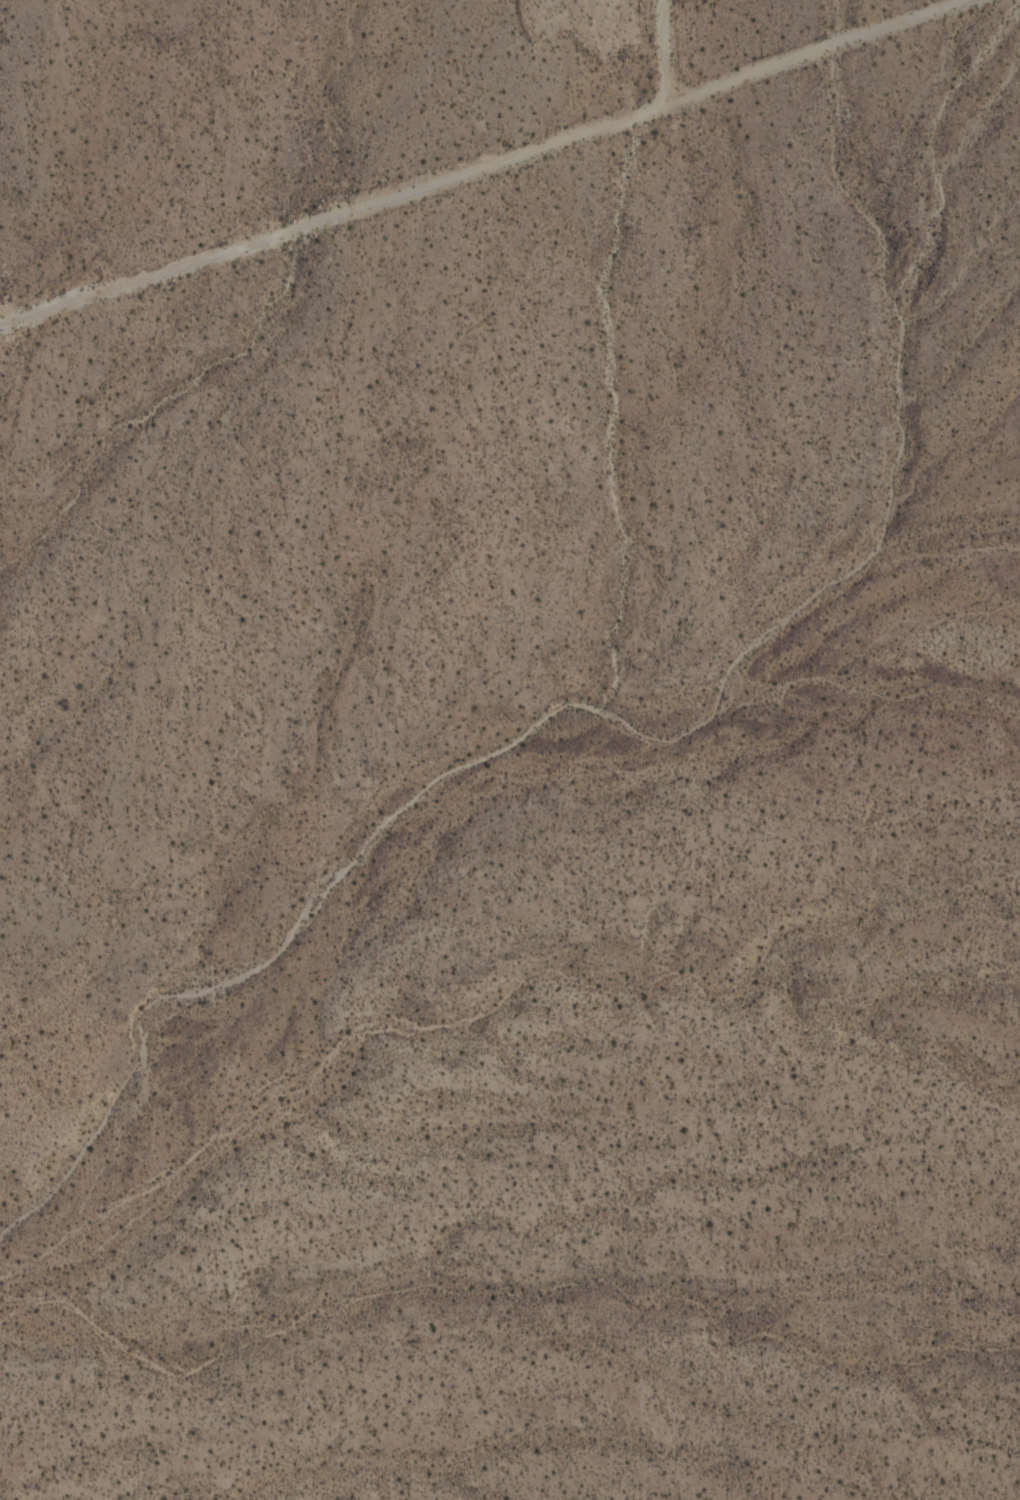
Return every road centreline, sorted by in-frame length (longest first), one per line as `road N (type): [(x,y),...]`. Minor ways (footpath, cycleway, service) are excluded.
road 1 (track): [(968,0),(0,319)]

